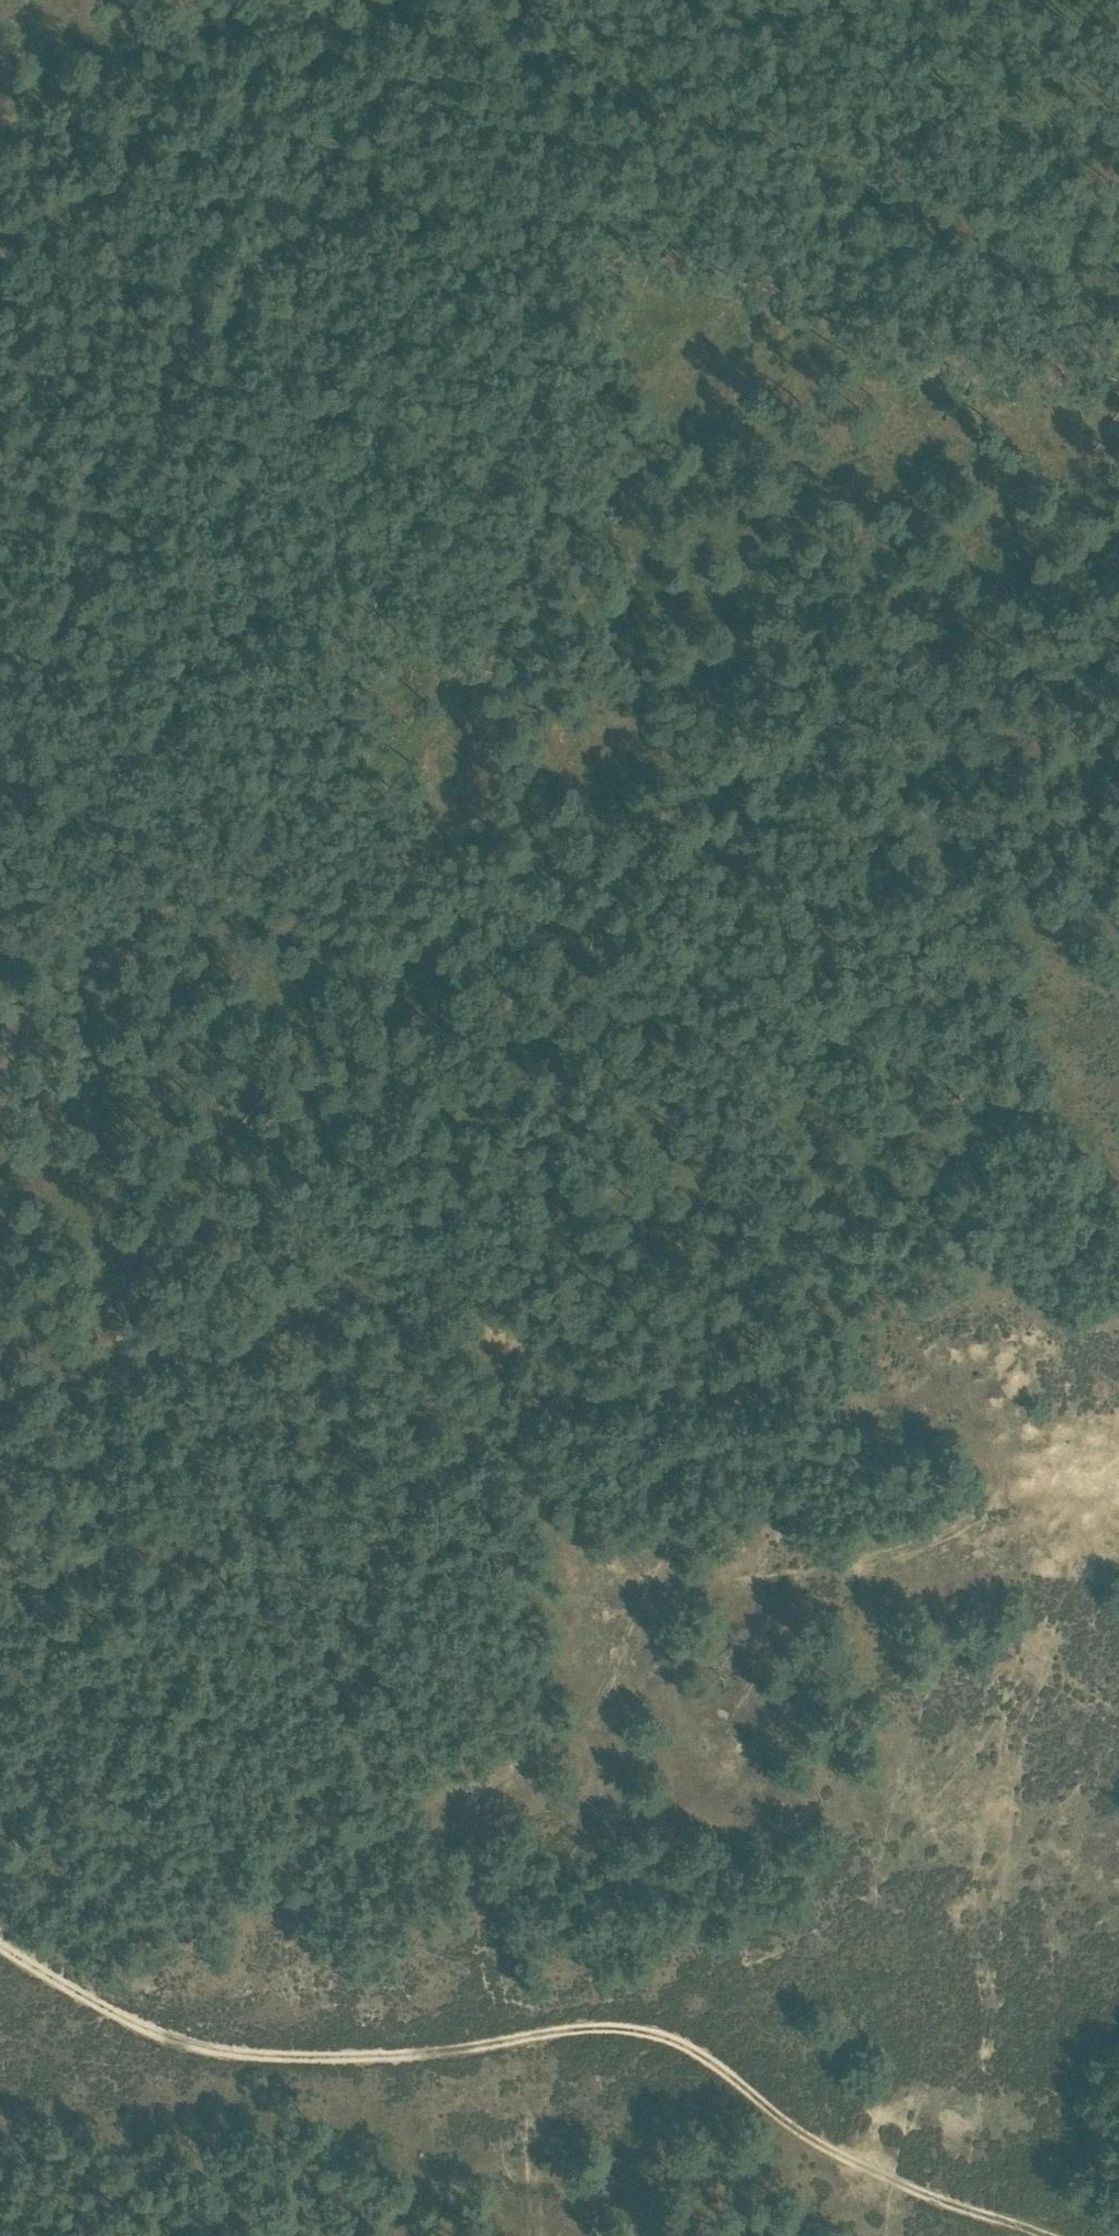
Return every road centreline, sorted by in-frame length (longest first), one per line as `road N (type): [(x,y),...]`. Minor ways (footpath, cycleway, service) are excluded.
road 1 (track): [(0,1950),(171,2038),(247,2058),(361,2060),(643,2029),(710,2060),(826,2148),(1031,2235)]

